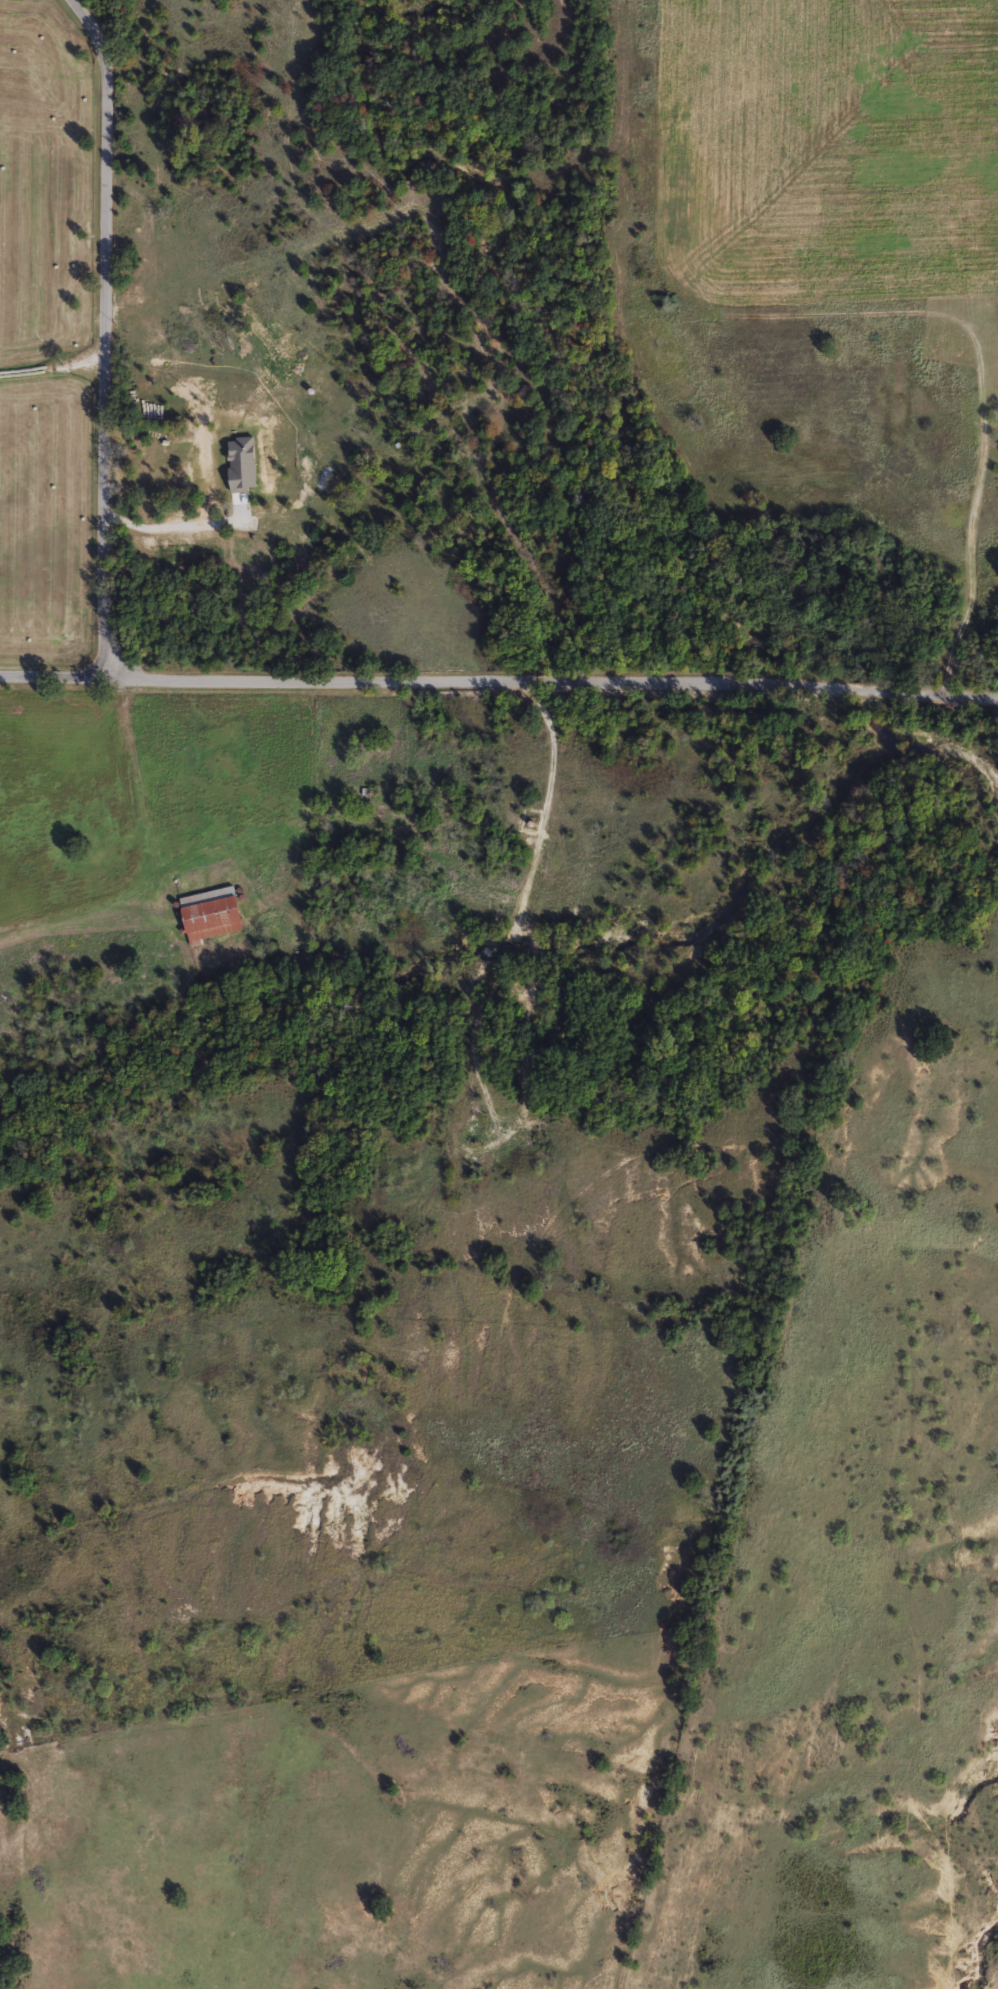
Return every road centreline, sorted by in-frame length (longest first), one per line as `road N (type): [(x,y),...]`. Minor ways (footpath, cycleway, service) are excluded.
road 1 (residential): [(105,673),(997,692)]
road 2 (residential): [(105,673),(98,564),(102,60),(76,0)]

